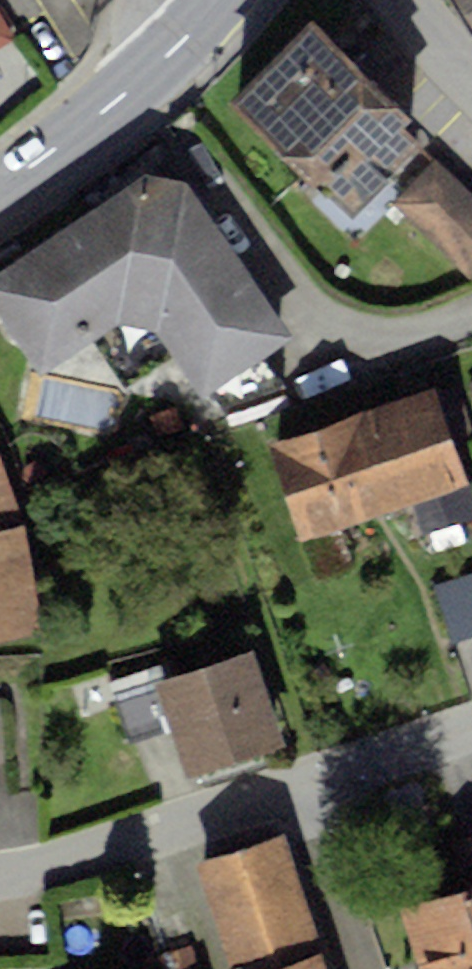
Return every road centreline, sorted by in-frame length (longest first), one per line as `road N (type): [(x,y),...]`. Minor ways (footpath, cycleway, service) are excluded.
road 1 (residential): [(298,787),(0,871)]
road 2 (primary): [(198,25),(0,185)]
road 3 (residential): [(358,968),(298,787)]
road 4 (residential): [(471,729),(298,787)]

